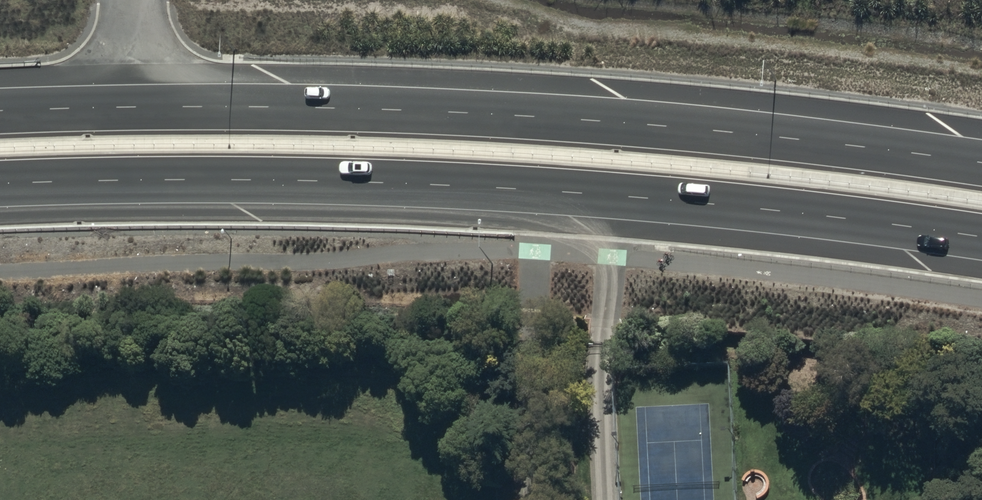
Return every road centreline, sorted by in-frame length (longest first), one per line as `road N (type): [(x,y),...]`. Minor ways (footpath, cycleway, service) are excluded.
road 1 (trunk): [(0,110),(138,104),(425,110),(782,137),(981,162)]
road 2 (trunk): [(981,236),(510,186),(0,184)]

